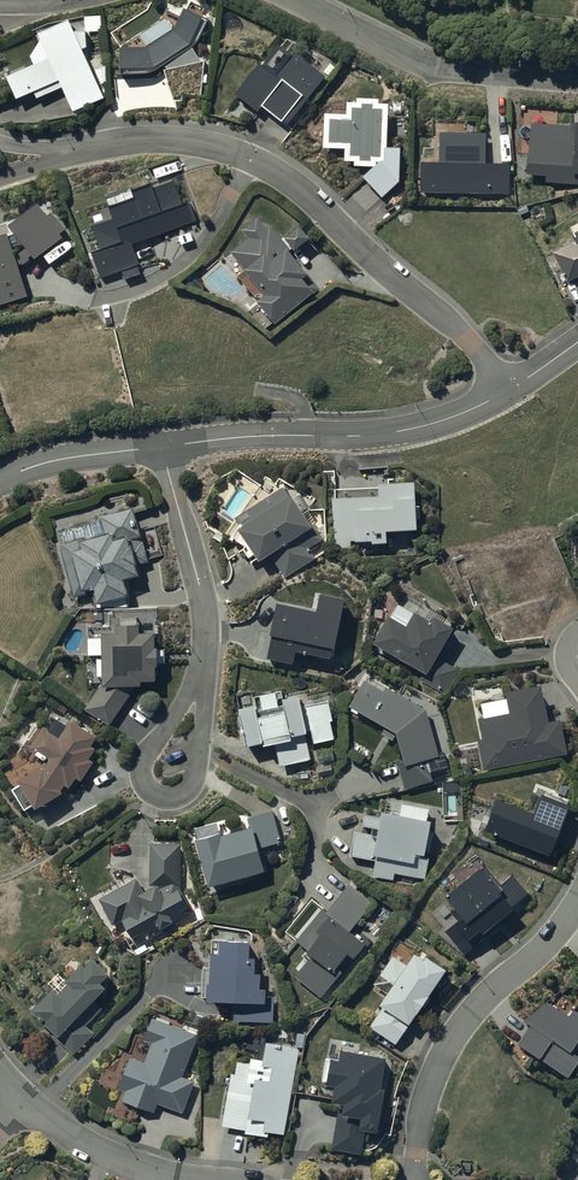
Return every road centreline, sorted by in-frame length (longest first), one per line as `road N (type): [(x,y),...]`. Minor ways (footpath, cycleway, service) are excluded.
road 1 (residential): [(512,388),(298,189),(228,150),(160,138),(65,152)]
road 2 (residential): [(165,445),(395,432),(456,417),(512,388)]
road 3 (residential): [(577,895),(549,936),(471,1013),(431,1075),(412,1179)]
road 4 (residential): [(577,78),(428,65),(299,0)]
road 5 (residential): [(203,673),(198,769),(189,787),(167,798),(145,784),(141,771),(179,712)]
road 6 (residential): [(165,445),(199,585),(203,673)]
road 7 (residential): [(26,1110),(136,1169),(200,1179)]
road 8 (residential): [(0,483),(52,461),(165,445)]

